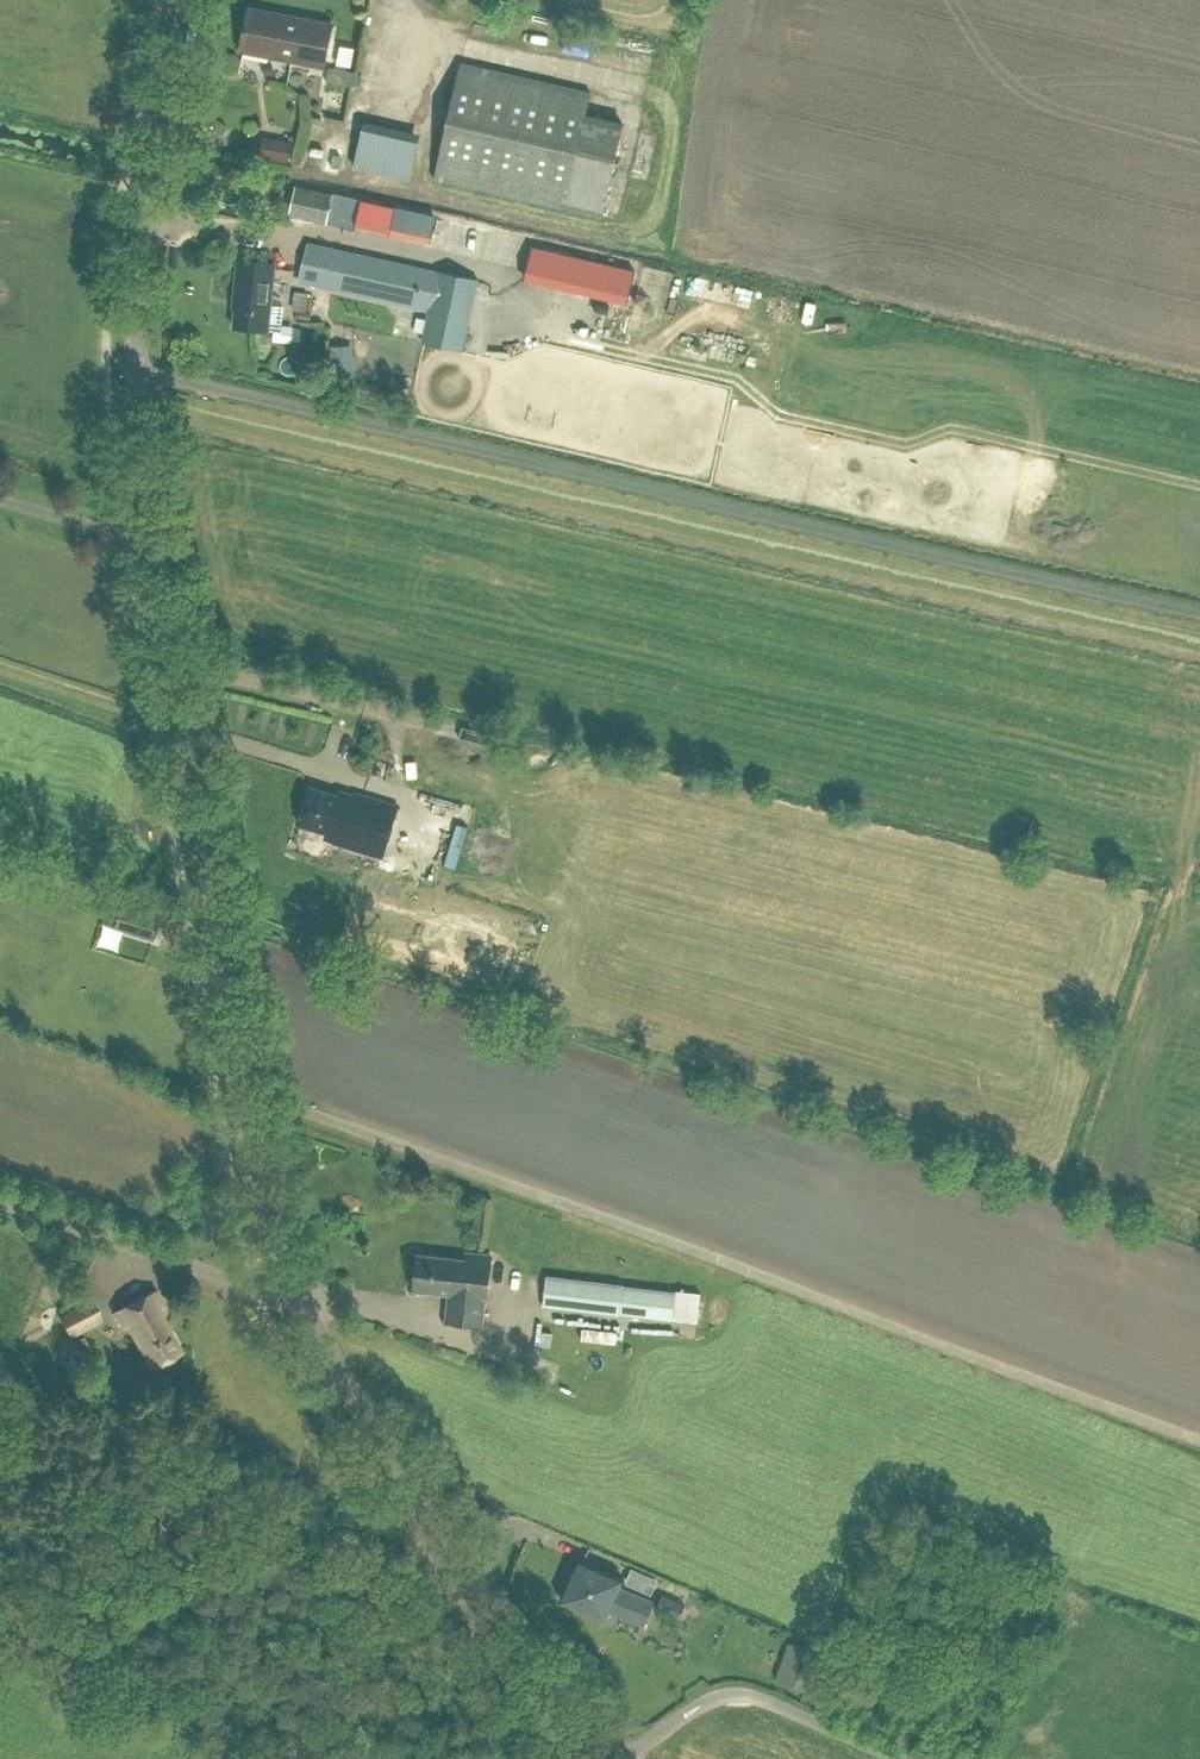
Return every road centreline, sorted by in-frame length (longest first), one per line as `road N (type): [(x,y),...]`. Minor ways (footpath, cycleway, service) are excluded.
road 1 (tertiary): [(294,1295),(275,1235),(138,480),(130,390),(141,225),(177,0)]
road 2 (tertiary): [(614,1758),(457,1540),(342,1398),(309,1346),(294,1295)]
road 3 (unclassified): [(294,1295),(256,1293),(0,1200)]
road 4 (unclassified): [(904,1758),(745,1693),(684,1714),(628,1758)]
road 5 (track): [(184,732),(0,669)]

